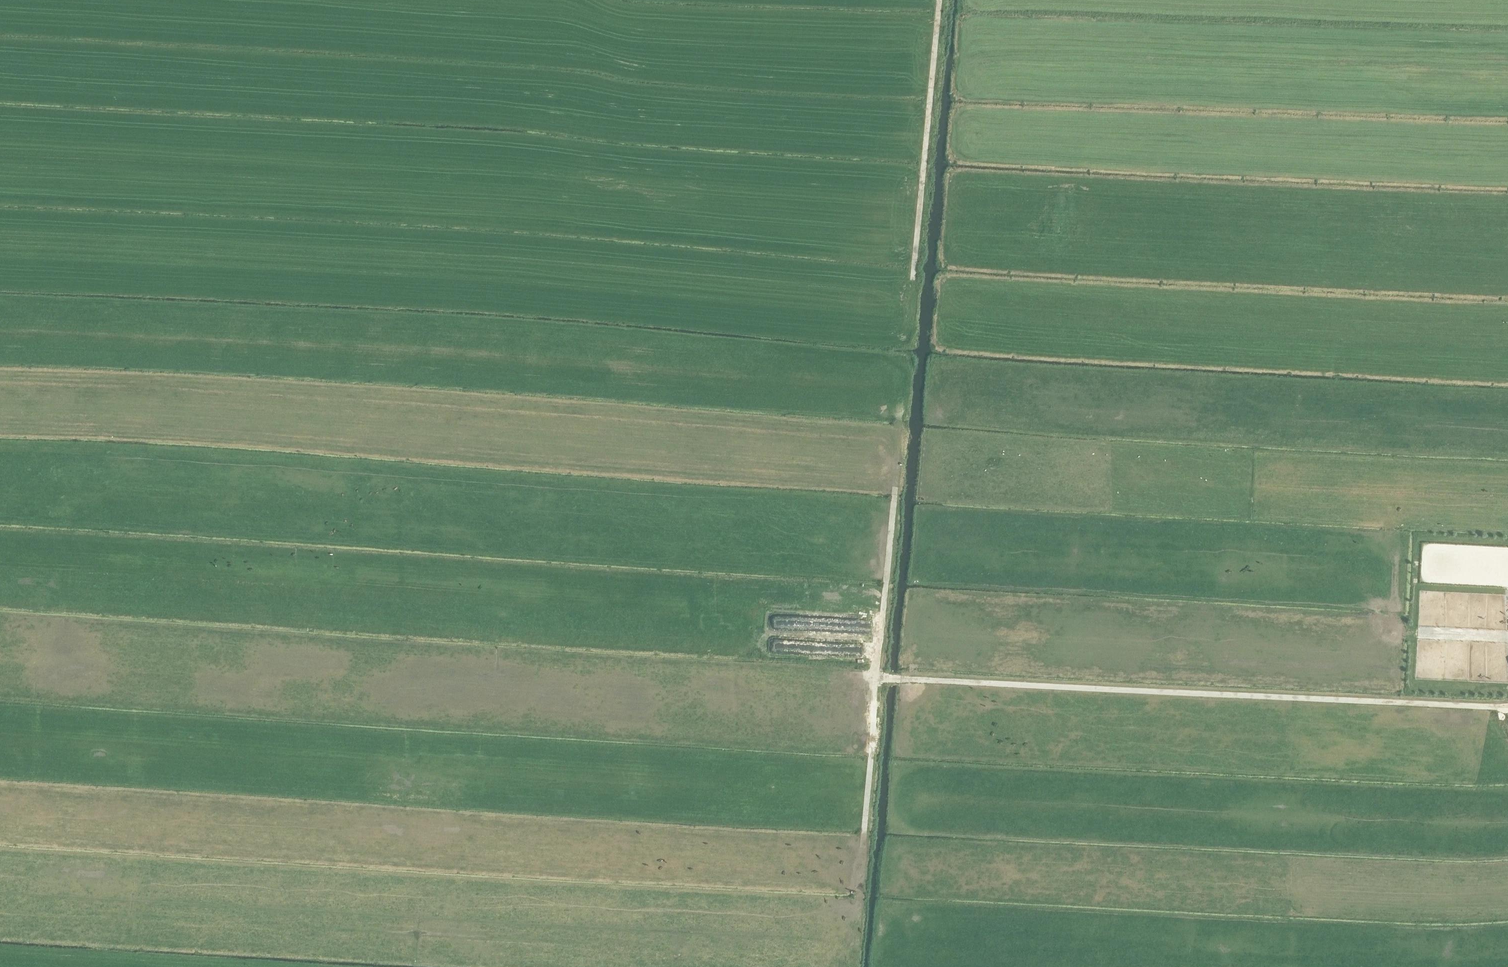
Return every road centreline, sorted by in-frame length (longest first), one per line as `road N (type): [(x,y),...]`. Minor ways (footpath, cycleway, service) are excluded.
road 1 (track): [(875,674),(1507,704)]
road 2 (track): [(939,0),(913,282)]
road 3 (track): [(875,674),(901,409)]
road 4 (track): [(851,674),(875,674),(864,846)]

